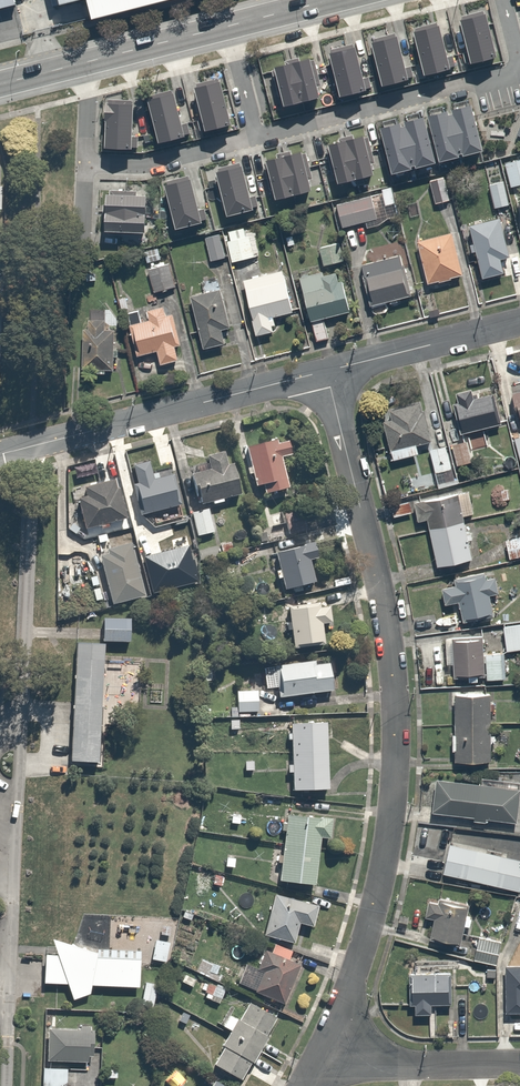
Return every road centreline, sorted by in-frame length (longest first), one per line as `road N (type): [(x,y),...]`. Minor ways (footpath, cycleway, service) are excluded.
road 1 (residential): [(326,371),(387,627),(394,752),(373,903),(313,1063)]
road 2 (secondary): [(0,85),(332,0)]
road 3 (residential): [(0,455),(326,371)]
road 4 (residential): [(519,1062),(313,1063)]
road 5 (residential): [(326,371),(519,324)]

